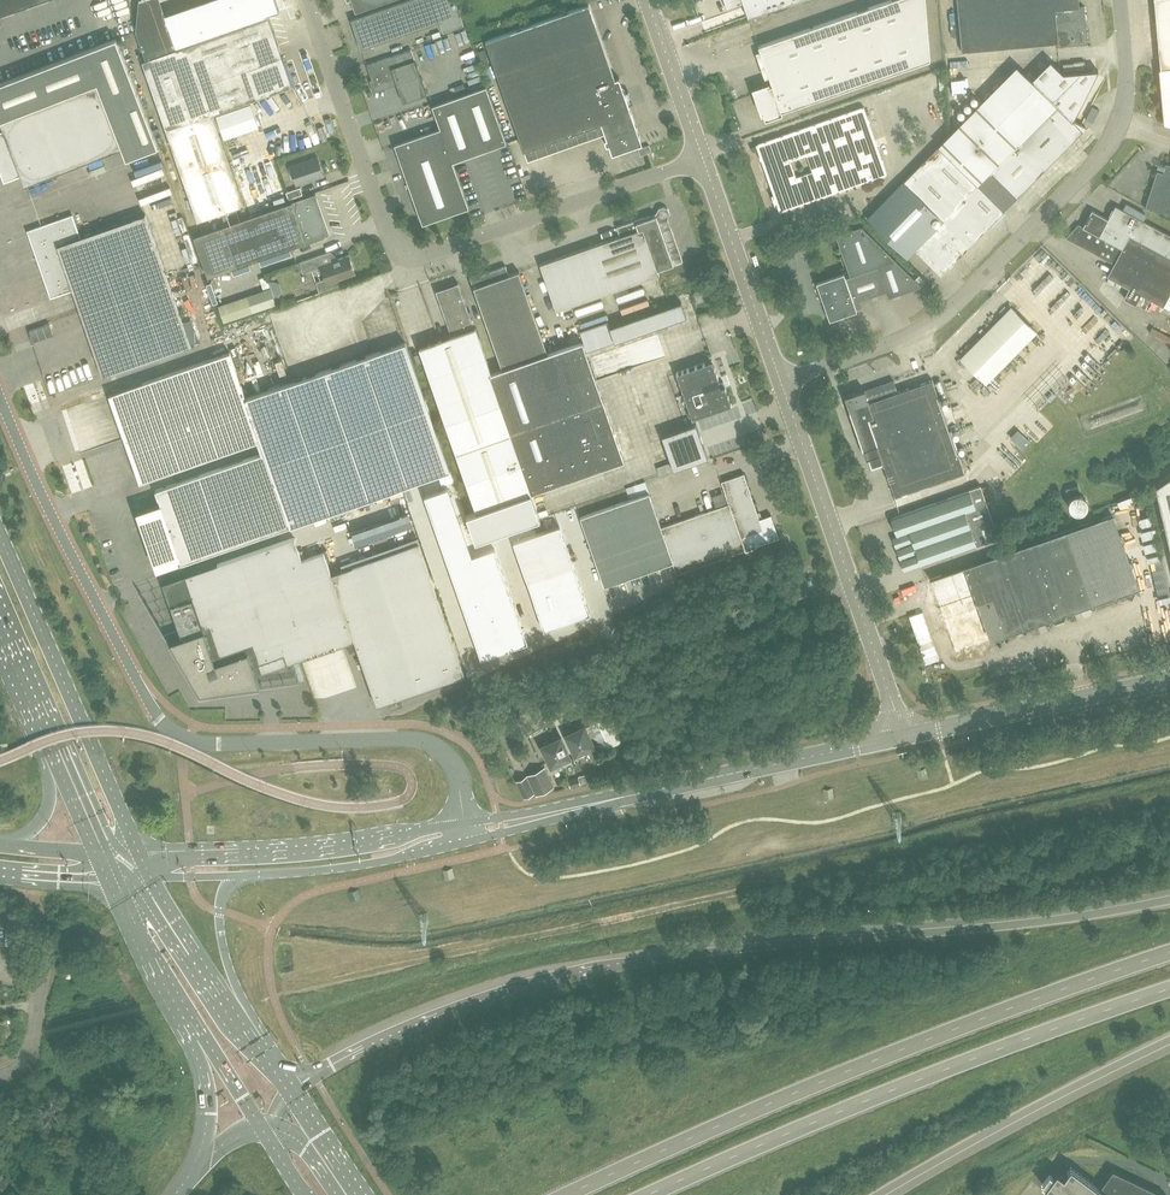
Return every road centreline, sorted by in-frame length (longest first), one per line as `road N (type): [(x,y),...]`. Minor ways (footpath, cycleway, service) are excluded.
road 1 (track): [(1169,783),(269,981)]
road 2 (trunk): [(1169,900),(579,973),(419,1023),(289,1093)]
road 3 (trunk): [(1169,953),(854,1071),(572,1194)]
road 4 (unclassified): [(702,159),(444,250),(401,252),(384,224),(305,0)]
road 5 (unclassified): [(1119,0),(1126,81),(1102,154),(930,324),(781,383)]
road 6 (trunk): [(653,1194),(882,1096),(1169,991)]
road 7 (residential): [(497,737),(666,647),(854,592)]
road 8 (primary): [(139,853),(0,537)]
road 9 (unclassified): [(464,823),(453,769),(427,745),(188,739)]
road 10 (tertiary): [(464,823),(280,848),(139,853)]
road 11 (trunk): [(883,1194),(991,1131),(1169,1043)]
road 12 (unclassified): [(139,684),(0,394)]
road 13 (tertiary): [(467,842),(746,771)]
road 14 (tertiary): [(746,771),(464,823)]
road 15 (tertiary): [(902,738),(1169,679)]
road 16 (tertiary): [(781,383),(702,159)]
road 17 (tertiary): [(242,876),(335,869),(467,842)]
road 18 (tertiary): [(854,592),(781,383)]
road 19 (primary): [(256,1044),(152,879)]
road 20 (primary): [(256,1044),(222,932),(225,896),(242,876)]
road 21 (tertiary): [(702,159),(648,0)]
road 22 (primary): [(107,878),(194,1021)]
road 23 (tertiary): [(746,771),(902,738)]
road 24 (trunk): [(194,1021),(207,1113),(191,1176)]
road 25 (tertiary): [(902,738),(854,592)]
road 26 (primary): [(38,718),(51,799),(39,824),(4,845)]
road 27 (primary): [(38,718),(97,854)]
road 28 (primary): [(194,1021),(261,1127)]
road 29 (unclassified): [(0,1077),(28,1053),(44,971)]

